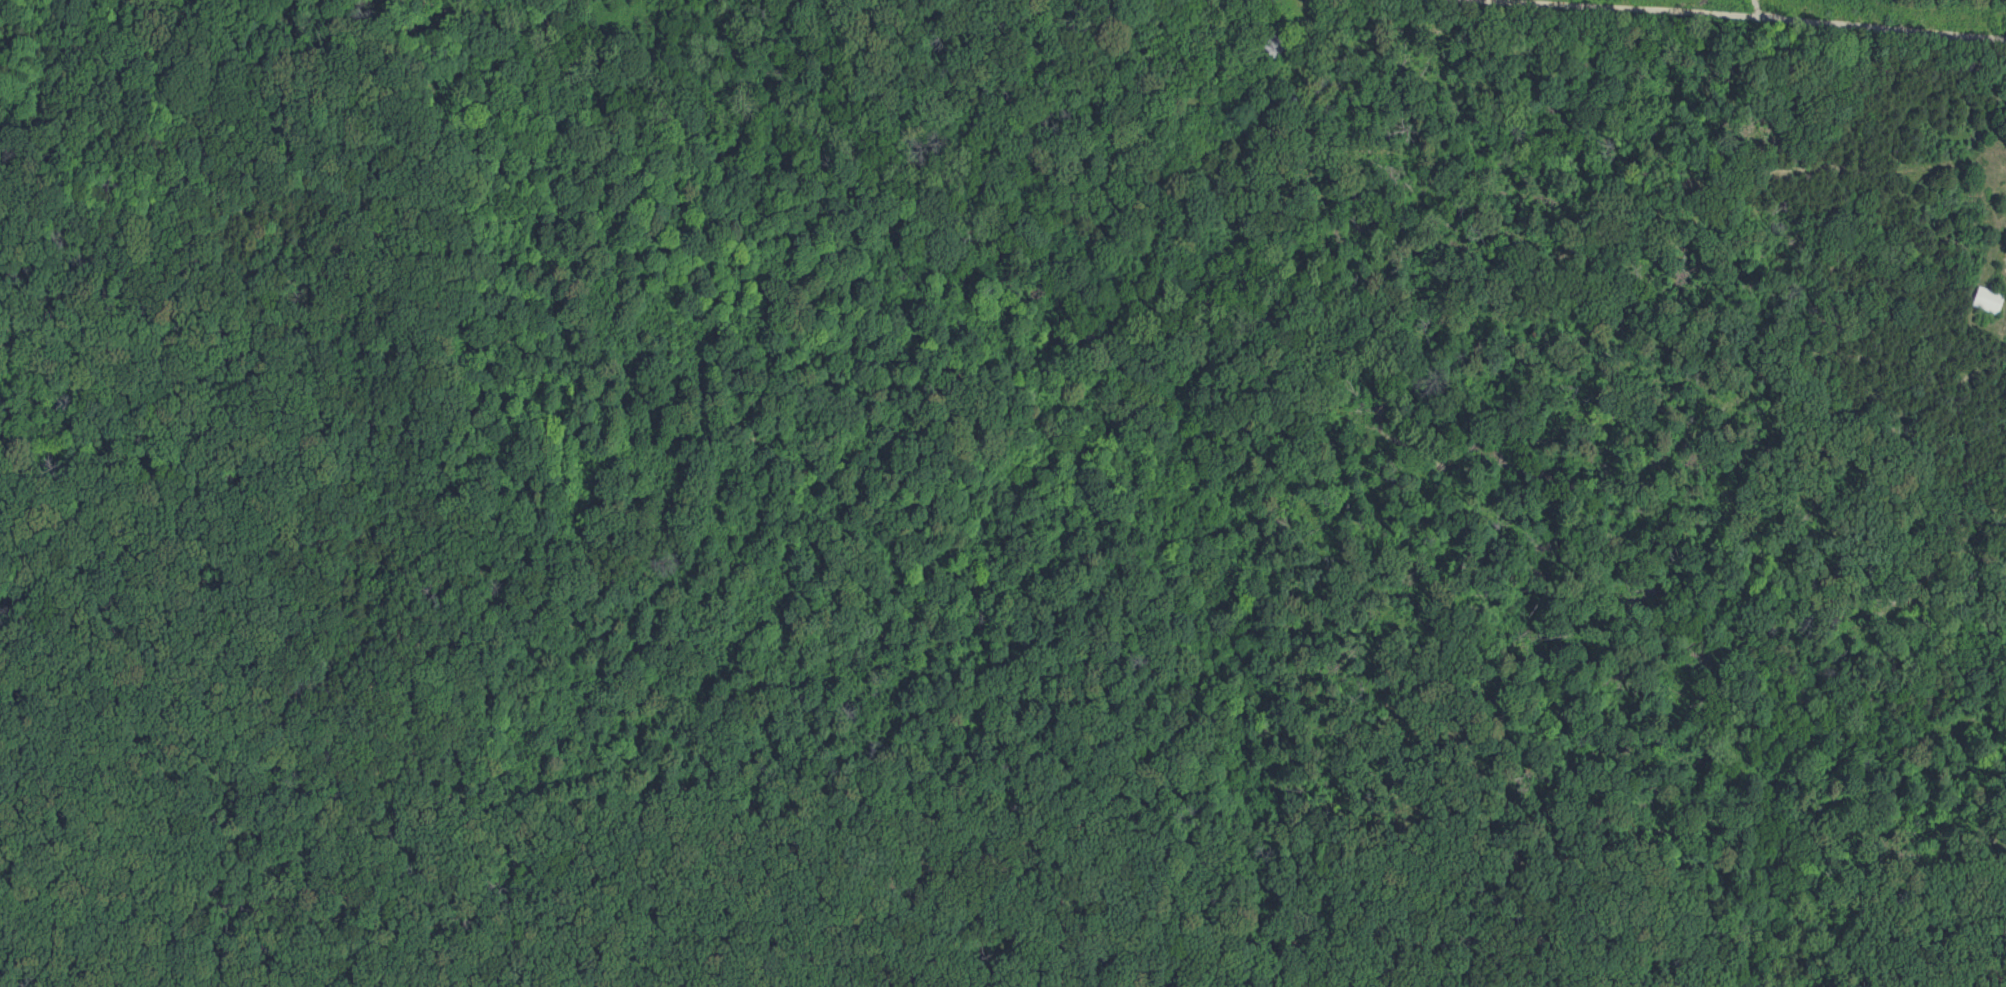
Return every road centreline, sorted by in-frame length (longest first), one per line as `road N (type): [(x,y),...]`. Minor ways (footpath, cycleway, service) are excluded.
road 1 (residential): [(2005,26),(1580,0)]

